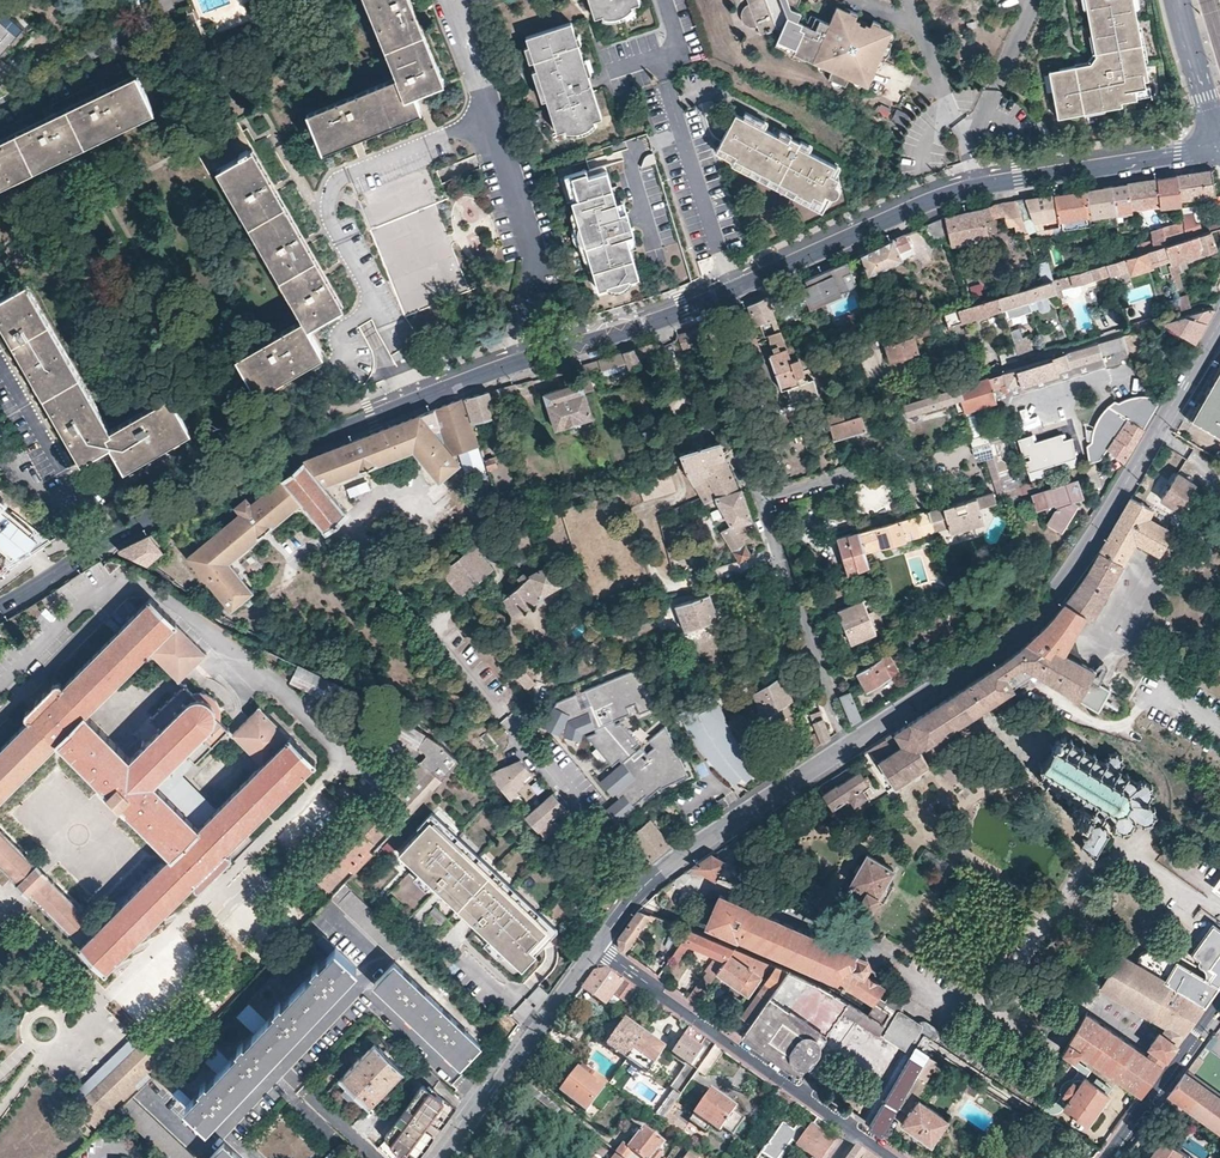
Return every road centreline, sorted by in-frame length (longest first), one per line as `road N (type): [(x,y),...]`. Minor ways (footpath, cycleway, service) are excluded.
road 1 (residential): [(1219,318),(1060,591),(1012,639),(646,883),(599,947)]
road 2 (residential): [(0,609),(279,454),(409,401),(664,320),(733,290)]
road 3 (residential): [(733,290),(977,187),(1219,150)]
road 4 (residential): [(855,1130),(599,947)]
road 5 (residential): [(733,290),(667,81),(664,67),(678,45),(663,0)]
road 6 (residential): [(599,947),(442,1157)]
road 7 (residential): [(1020,361),(1219,299)]
road 8 (residential): [(1104,1157),(1219,997)]
road 9 (residential): [(1219,135),(1182,0)]

